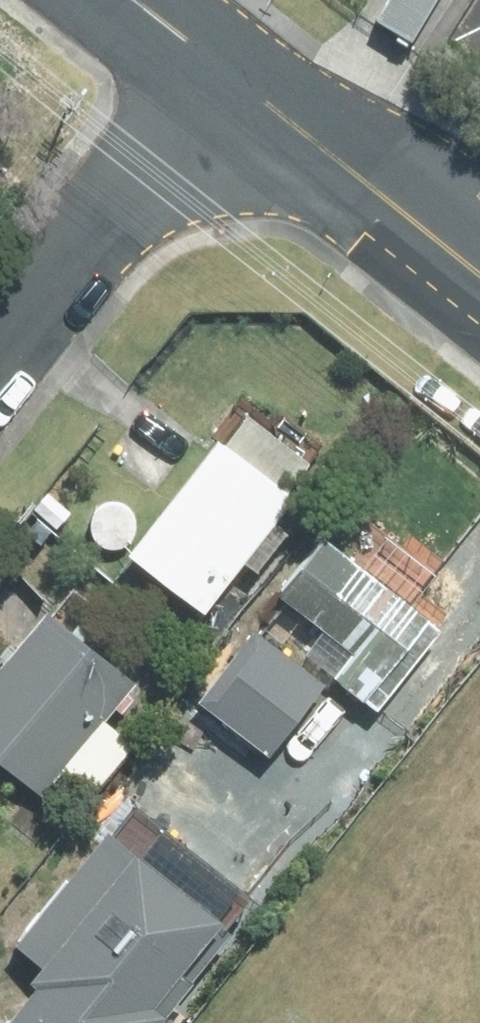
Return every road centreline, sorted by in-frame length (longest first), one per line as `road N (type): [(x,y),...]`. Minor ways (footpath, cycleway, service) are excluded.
road 1 (residential): [(228,76),(0,354)]
road 2 (residential): [(228,76),(479,273)]
road 3 (residential): [(134,0),(228,76)]

